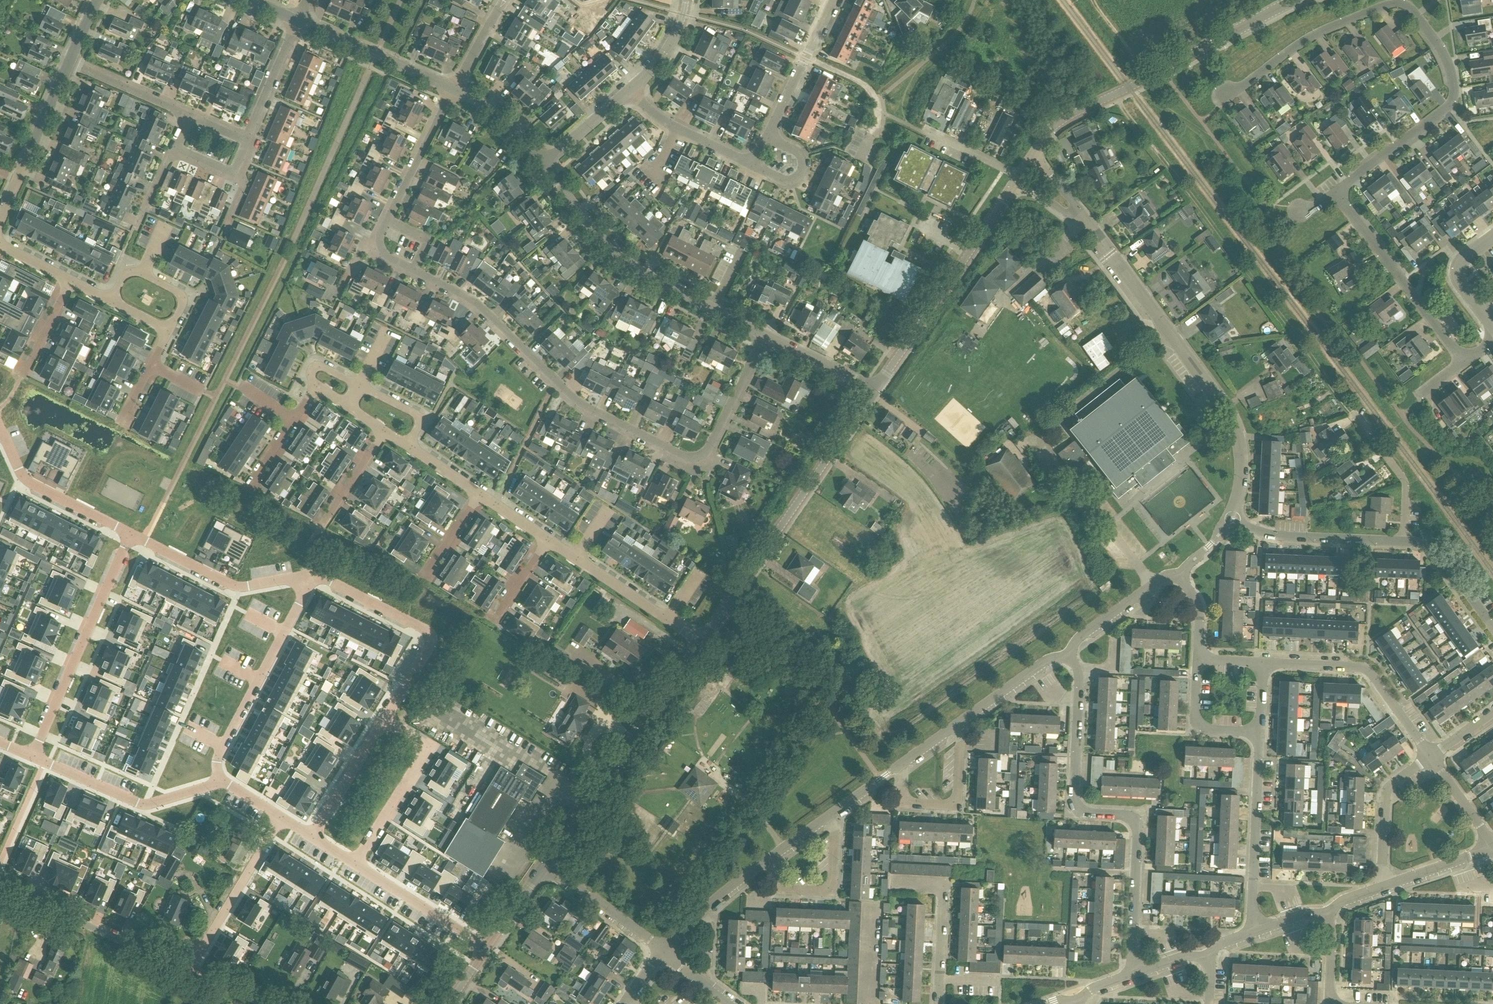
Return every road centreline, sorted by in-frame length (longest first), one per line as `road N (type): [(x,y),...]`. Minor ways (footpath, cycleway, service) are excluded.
road 1 (unclassified): [(764,334),(709,448),(688,457),(577,401),(476,304),(389,258),(381,232),(453,89)]
road 2 (residential): [(1339,189),(1453,99),(1444,51),(1410,8),(1392,4),(1320,32),(1225,99)]
road 3 (track): [(1354,413),(1115,94)]
road 4 (residential): [(312,834),(429,635),(307,575)]
road 5 (residential): [(1137,972),(1138,829),(1129,817),(1085,812),(1075,803),(1079,677),(1069,656)]
road 6 (residential): [(1230,518),(1242,471),(1232,420),(1084,222)]
road 7 (residential): [(1033,156),(1070,116),(1293,0)]
road 8 (residential): [(701,642),(875,391)]
road 9 (residential): [(545,864),(701,642)]
road 10 (residential): [(875,391),(1019,177)]
road 11 (residential): [(34,757),(131,534)]
road 12 (residential): [(716,310),(636,269),(544,166)]
road 13 (residential): [(219,781),(217,763),(307,575)]
road 14 (residential): [(1461,362),(1339,189)]
road 15 (residential): [(1431,756),(1368,671),(1264,662)]
road 16 (unclassified): [(191,970),(0,886)]
road 17 (residential): [(1254,932),(1260,732)]
road 18 (residential): [(34,757),(144,804),(219,781)]
road 19 (residential): [(307,575),(233,587),(131,534)]
road 20 (residential): [(546,541),(701,642)]
road 21 (residential): [(281,816),(191,970)]
road 22 (residential): [(1404,542),(1273,535),(1230,518)]
road 23 (residential): [(904,763),(903,803),(957,806),(955,726)]
road 24 (residential): [(131,534),(21,475),(0,431)]
road 25 (residential): [(68,62),(0,218)]
road 26 (residential): [(779,851),(777,889),(832,892),(829,816)]
road 27 (residential): [(938,1003),(944,885),(894,883)]
road 28 (residential): [(453,89),(300,22)]
road 29 (residential): [(358,863),(489,947)]
road 30 (residential): [(1387,885),(1386,793),(1431,756)]
road 31 (residential): [(662,953),(545,864)]
road 32 (residential): [(1404,542),(1405,481),(1354,413)]
road 33 (residential): [(358,863),(434,743)]
road 34 (residential): [(864,155),(877,102),(866,86),(805,57)]
road 35 (residential): [(1069,656),(1082,635),(1162,578),(1179,575)]
road 36 (residential): [(955,726),(1042,663),(1069,656)]
road 37 (residential): [(190,116),(68,62)]
road 38 (residential): [(112,302),(132,271),(177,291),(183,303),(168,332)]
road 39 (residential): [(1492,627),(1436,549),(1404,542)]
road 40 (residential): [(249,140),(300,22)]
road 41 (residential): [(1260,732),(1196,722),(1198,659)]
road 42 (residential): [(875,391),(764,334)]
road 43 (residential): [(316,386),(249,487)]
road 44 (residential): [(1492,332),(1456,272),(1492,236)]

